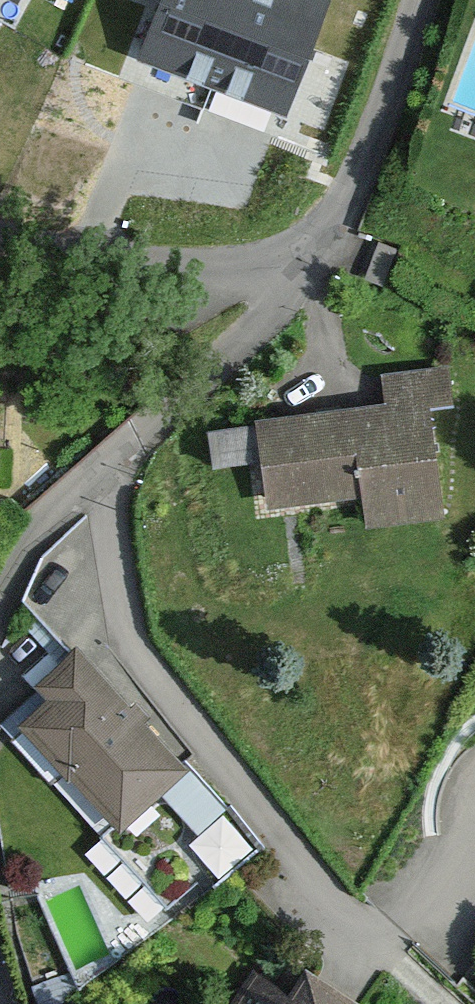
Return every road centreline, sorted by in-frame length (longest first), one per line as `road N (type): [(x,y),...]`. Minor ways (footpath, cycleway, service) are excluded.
road 1 (residential): [(98,447),(124,639),(189,740),(330,903),(447,1003)]
road 2 (residential): [(429,0),(429,38),(269,294)]
road 3 (residential): [(269,294),(0,240)]
road 4 (residential): [(269,294),(133,401),(98,447)]
road 5 (residential): [(98,447),(58,499),(0,622)]

